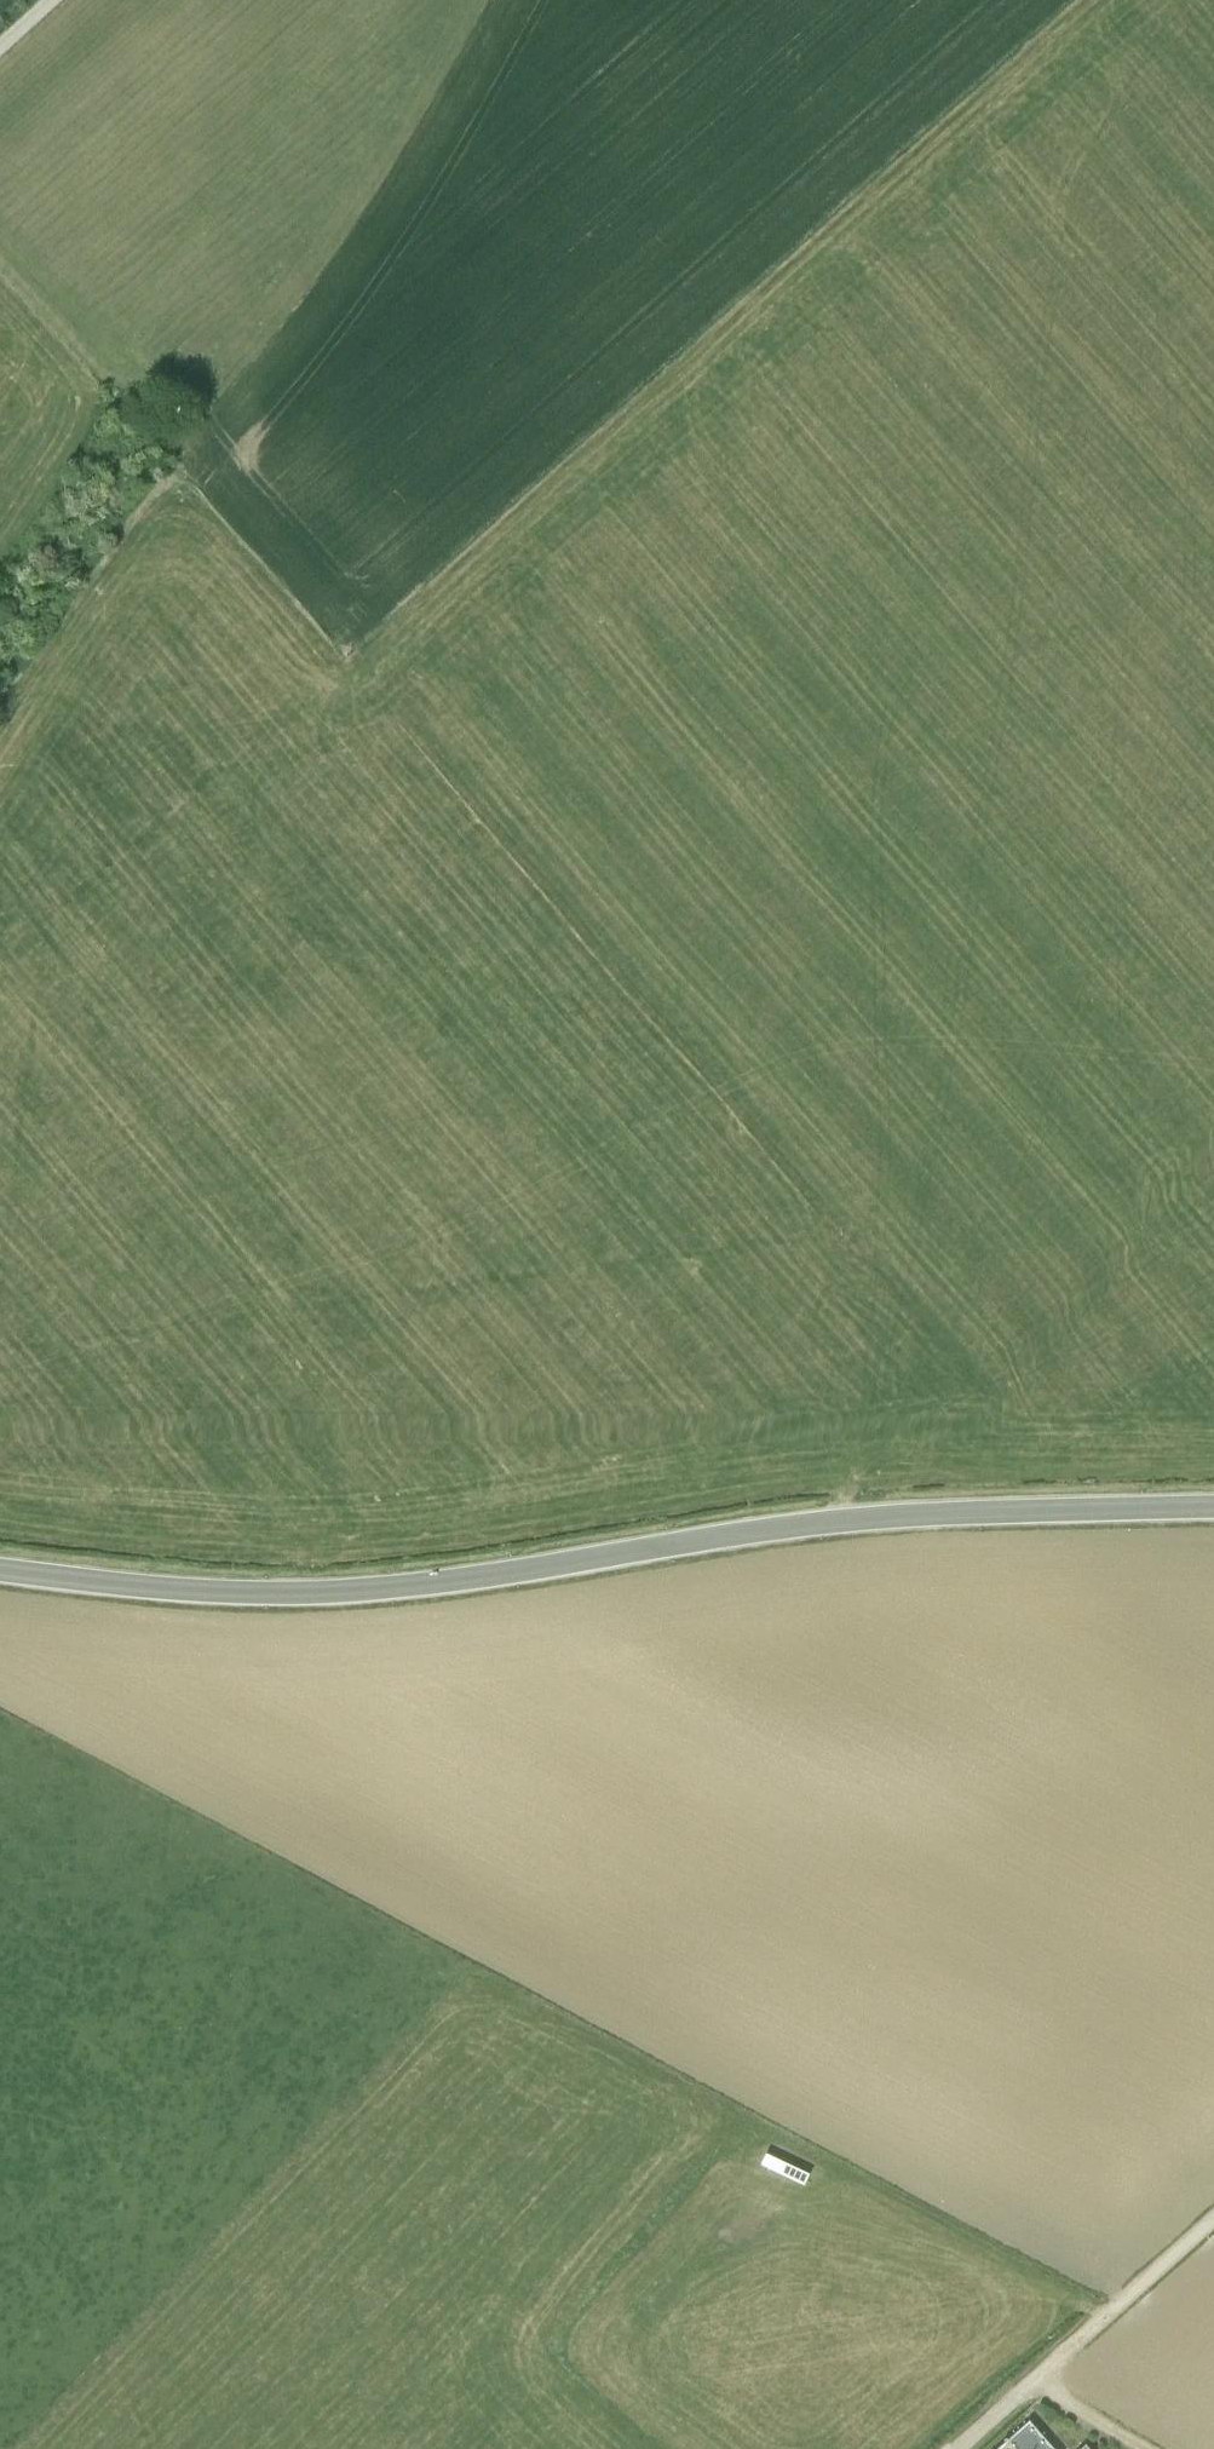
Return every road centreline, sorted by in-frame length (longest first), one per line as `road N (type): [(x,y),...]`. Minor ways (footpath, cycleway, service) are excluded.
road 1 (tertiary): [(0,1570),(247,1594),(435,1587),(908,1515),(1213,1508)]
road 2 (track): [(1153,2448),(1032,2383)]

